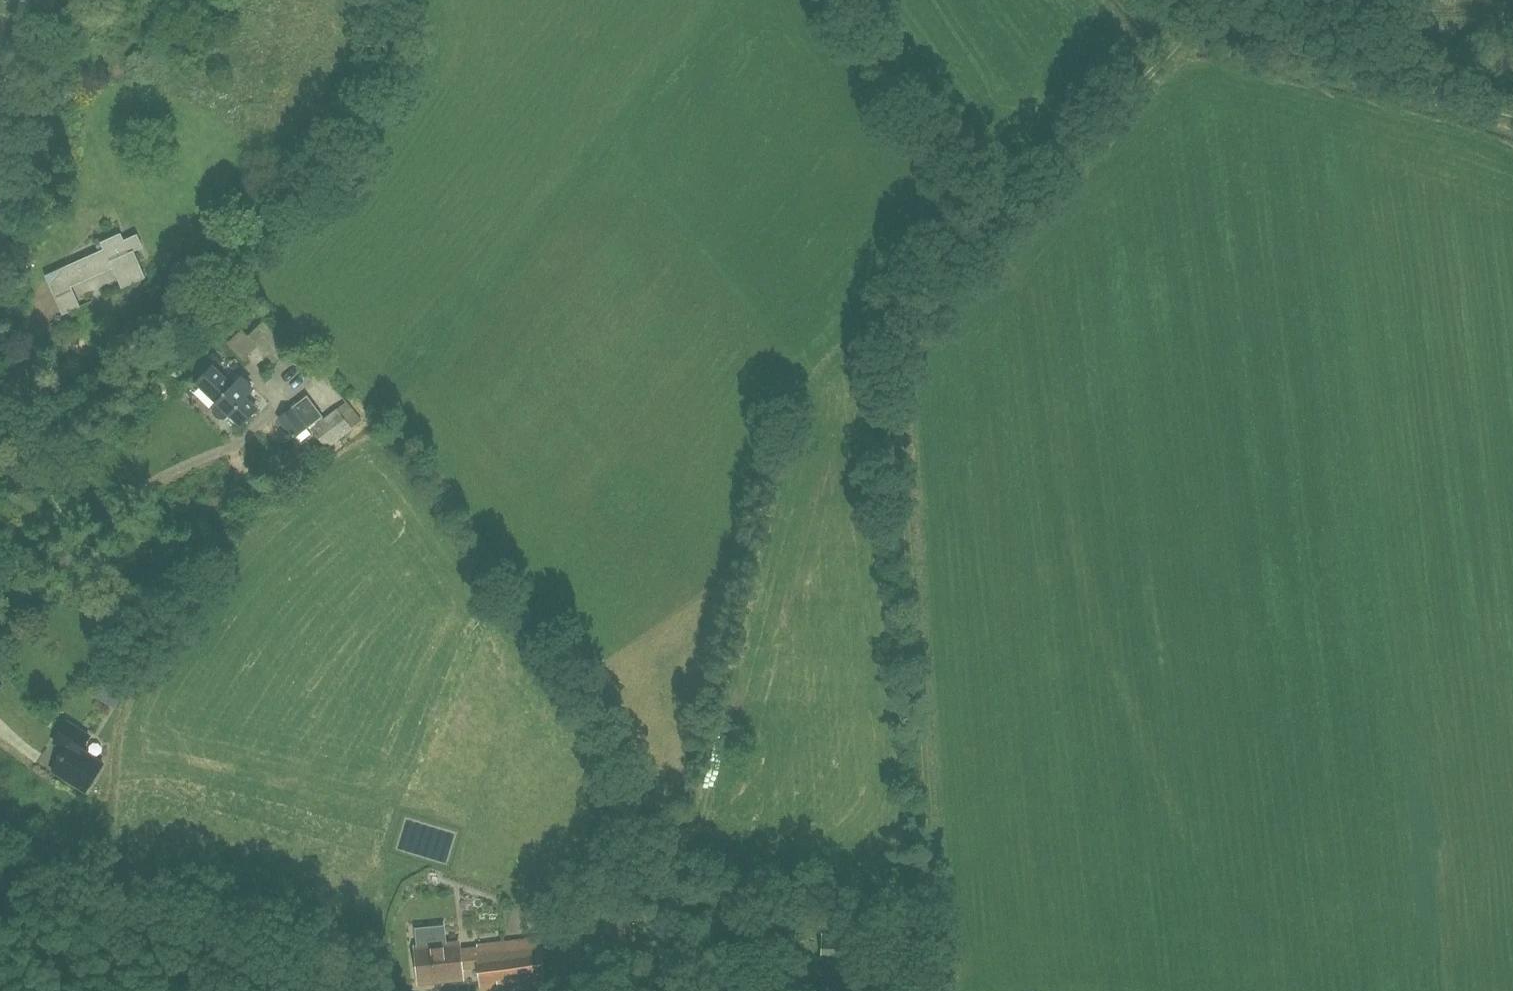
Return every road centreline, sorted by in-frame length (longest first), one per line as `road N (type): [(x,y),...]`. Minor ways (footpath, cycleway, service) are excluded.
road 1 (track): [(1190,35),(918,341),(935,990)]
road 2 (unclassified): [(0,142),(27,0)]

